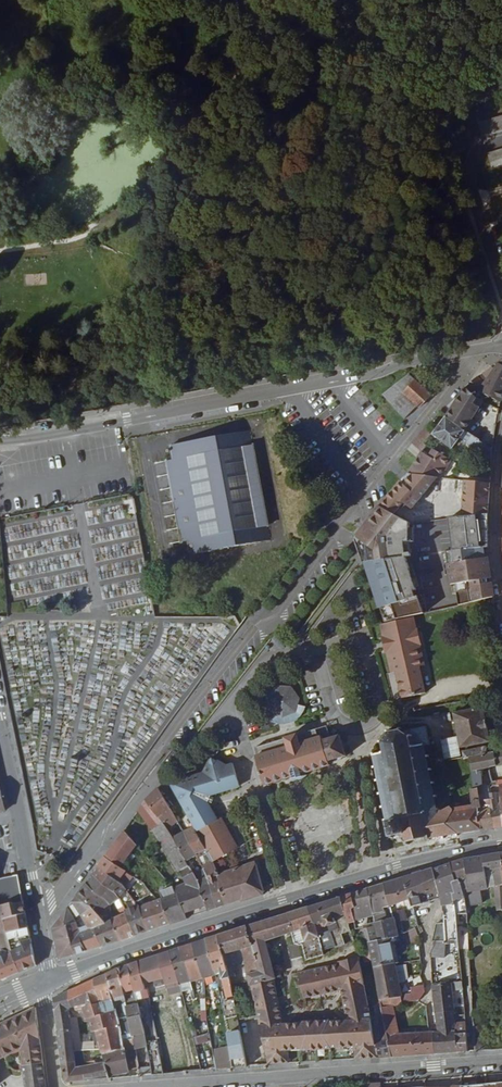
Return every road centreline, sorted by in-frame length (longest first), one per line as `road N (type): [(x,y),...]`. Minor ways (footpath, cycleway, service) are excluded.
road 1 (secondary): [(501,346),(0,439)]
road 2 (residential): [(166,1086),(501,1061)]
road 3 (secondary): [(51,979),(297,896)]
road 4 (residential): [(297,896),(234,702)]
road 5 (secondary): [(39,914),(0,740)]
road 6 (residential): [(314,646),(362,633),(382,702),(372,723),(361,727)]
road 7 (track): [(359,0),(447,128)]
road 8 (residential): [(361,727),(372,875)]
road 9 (unclassified): [(447,128),(501,263)]
road 10 (residential): [(501,571),(501,437)]
road 11 (secondary): [(372,875),(501,843)]

